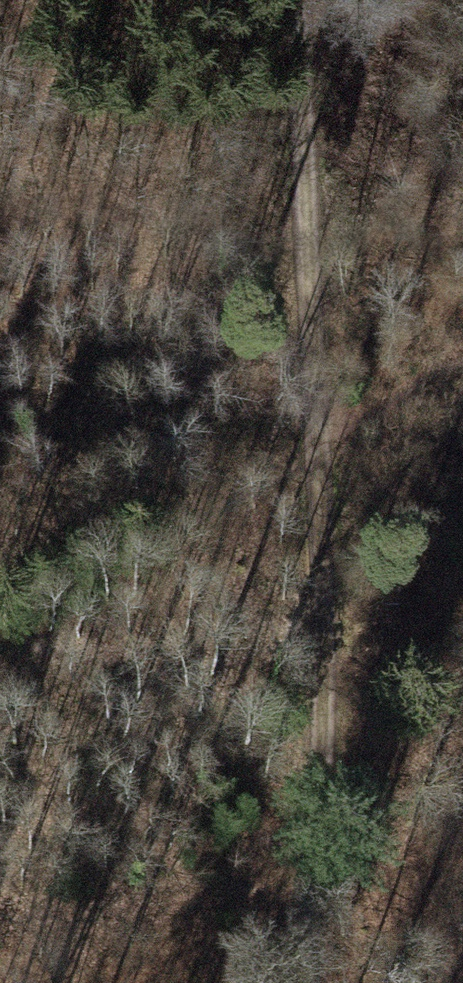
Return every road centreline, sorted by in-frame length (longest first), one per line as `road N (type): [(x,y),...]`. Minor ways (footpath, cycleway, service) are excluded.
road 1 (track): [(308,982),(310,451)]
road 2 (track): [(310,451),(290,0)]
road 3 (track): [(310,451),(0,605)]

